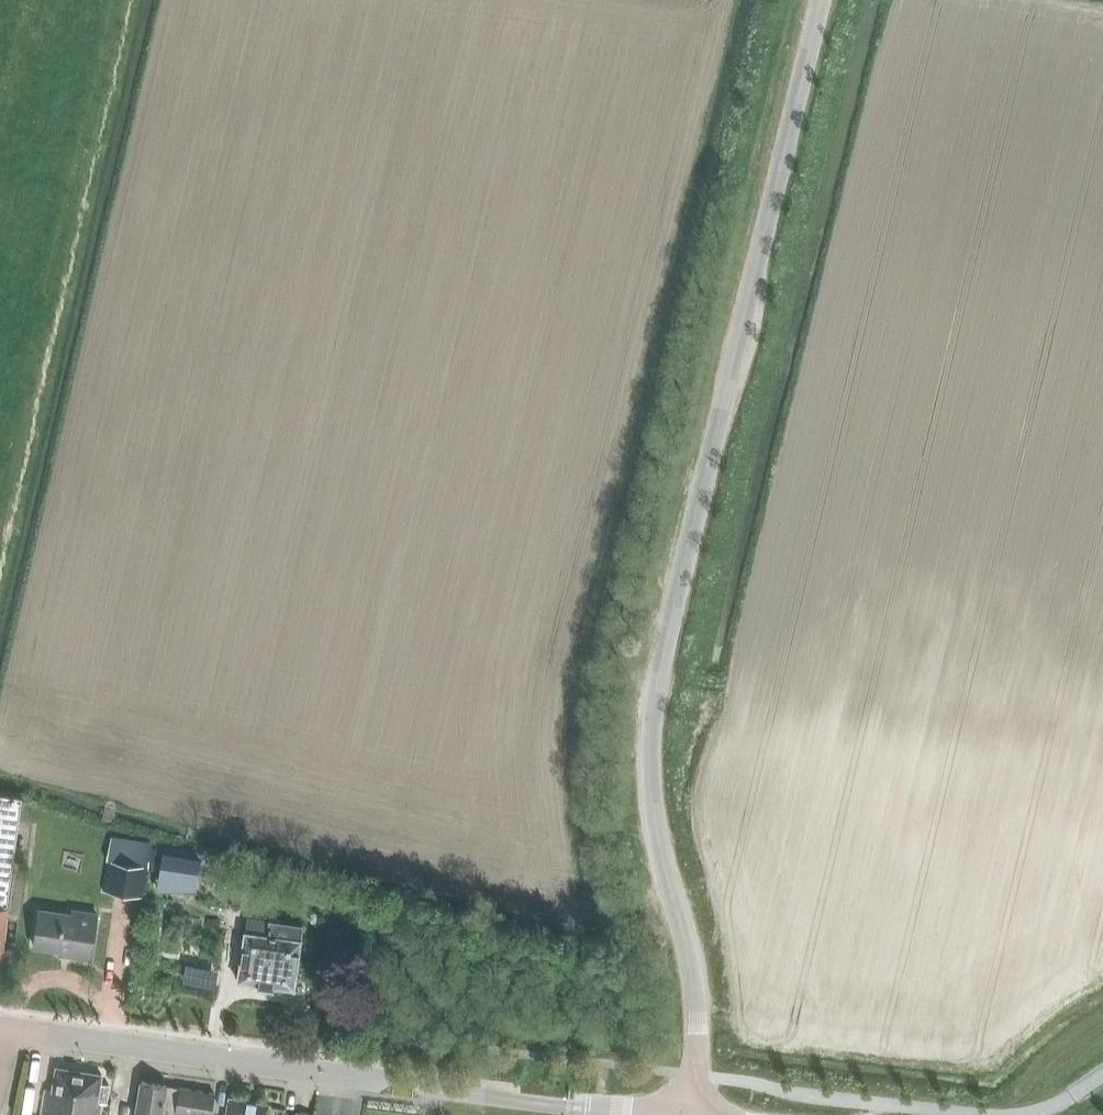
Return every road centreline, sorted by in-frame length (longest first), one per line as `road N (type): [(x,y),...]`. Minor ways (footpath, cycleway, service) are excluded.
road 1 (unclassified): [(691,1114),(693,976),(653,825),(653,693),(820,0)]
road 2 (secondary): [(676,1114),(519,1102),(413,1080),(11,1028)]

